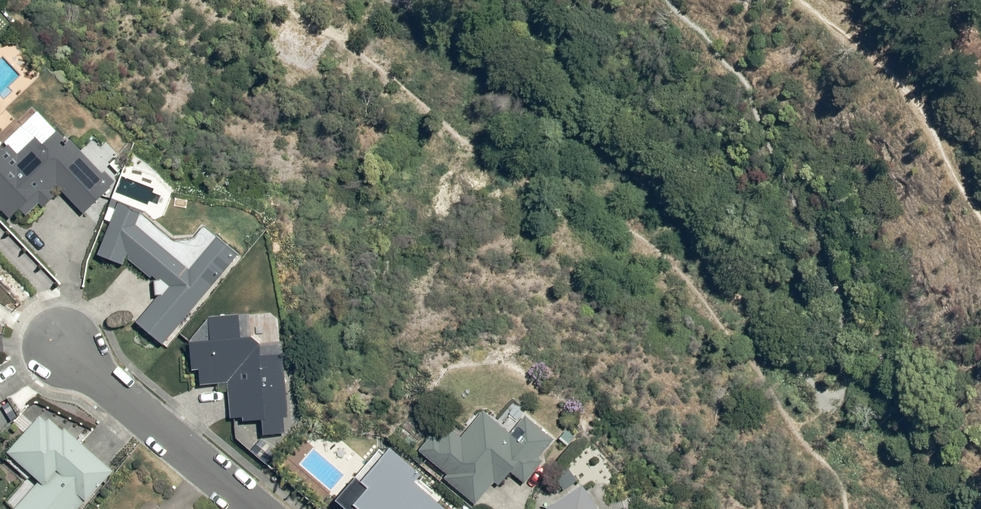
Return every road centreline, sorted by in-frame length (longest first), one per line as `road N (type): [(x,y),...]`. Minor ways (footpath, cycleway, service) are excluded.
road 1 (track): [(665,0),(725,58),(811,233),(836,290),(828,387),(812,393),(773,354),(729,259),(672,178),(632,142),(495,80),(410,0)]
road 2 (track): [(980,225),(927,125),(887,71),(807,0)]
road 3 (residential): [(63,345),(257,508)]

